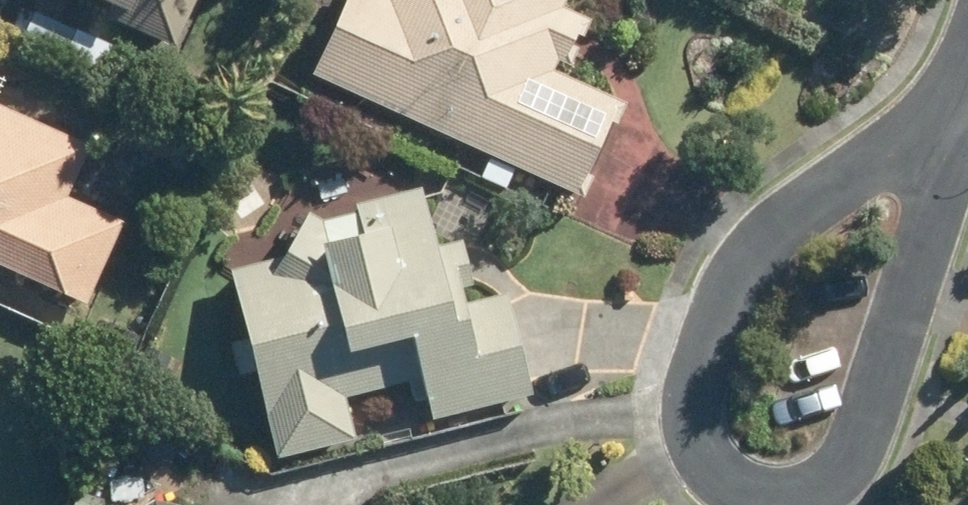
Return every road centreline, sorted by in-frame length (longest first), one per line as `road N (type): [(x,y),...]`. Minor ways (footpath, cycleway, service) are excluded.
road 1 (residential): [(957,137),(803,204),(740,268),(705,340),(693,398),(701,468),(756,496),(823,489),(865,442),(911,286)]
road 2 (residential): [(911,286),(957,137)]

